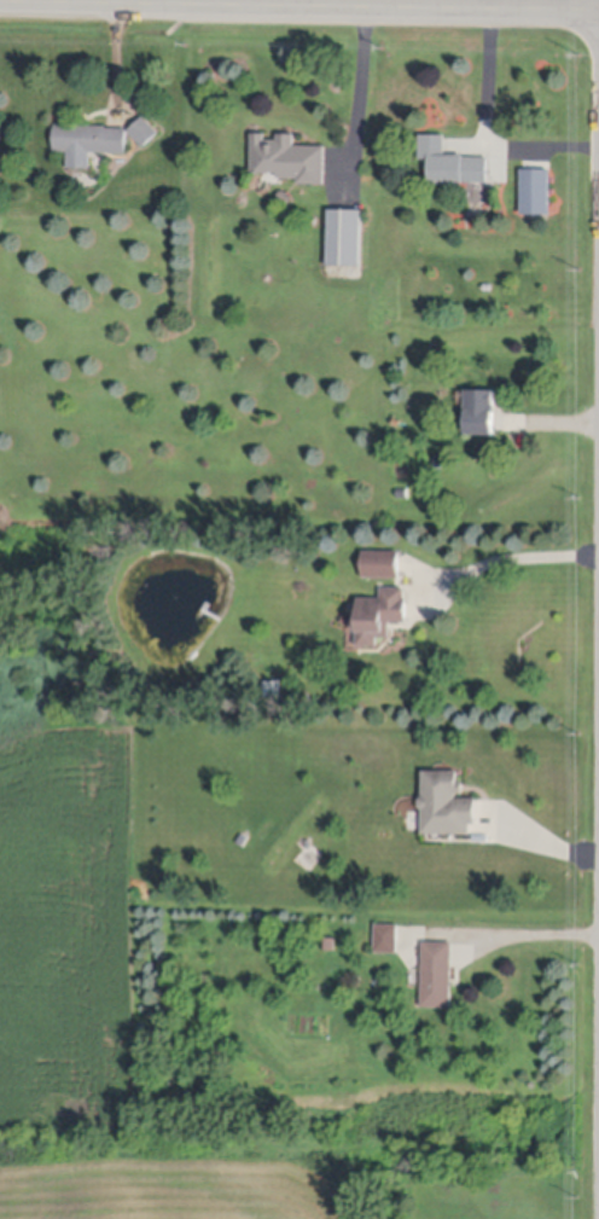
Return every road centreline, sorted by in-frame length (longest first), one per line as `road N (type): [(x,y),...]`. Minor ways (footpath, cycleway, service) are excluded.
road 1 (secondary): [(0,4),(598,13)]

